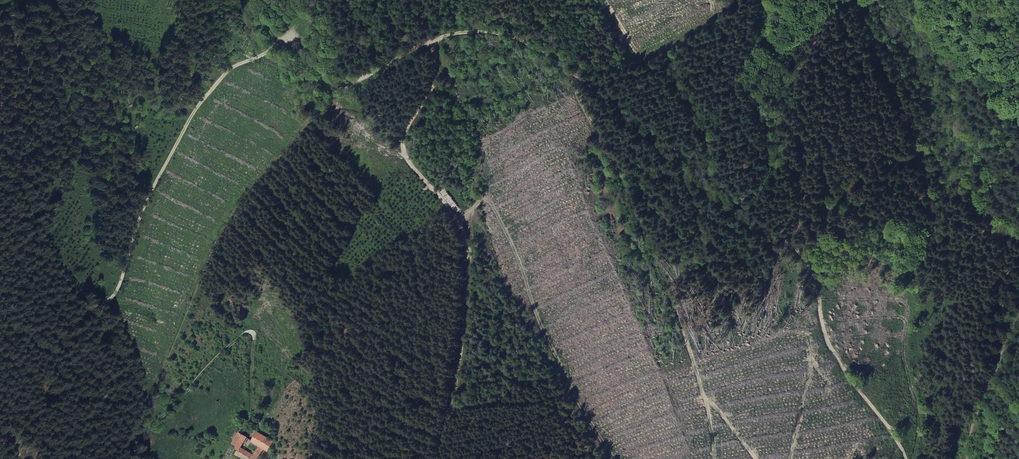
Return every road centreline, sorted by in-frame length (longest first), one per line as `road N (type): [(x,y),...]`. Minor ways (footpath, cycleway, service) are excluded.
road 1 (track): [(906,458),(830,345),(805,257),(558,62),(501,33),(447,35),(335,88),(292,40),(234,65),(182,132),(147,196),(122,279),(106,301),(84,296),(0,175)]
road 2 (track): [(432,41),(434,80),(404,141),(408,159),(461,219),(470,266),(459,374),(437,458)]
road 3 (track): [(251,402),(247,332),(155,419),(98,339),(54,255)]
road 4 (track): [(1018,322),(959,458)]

